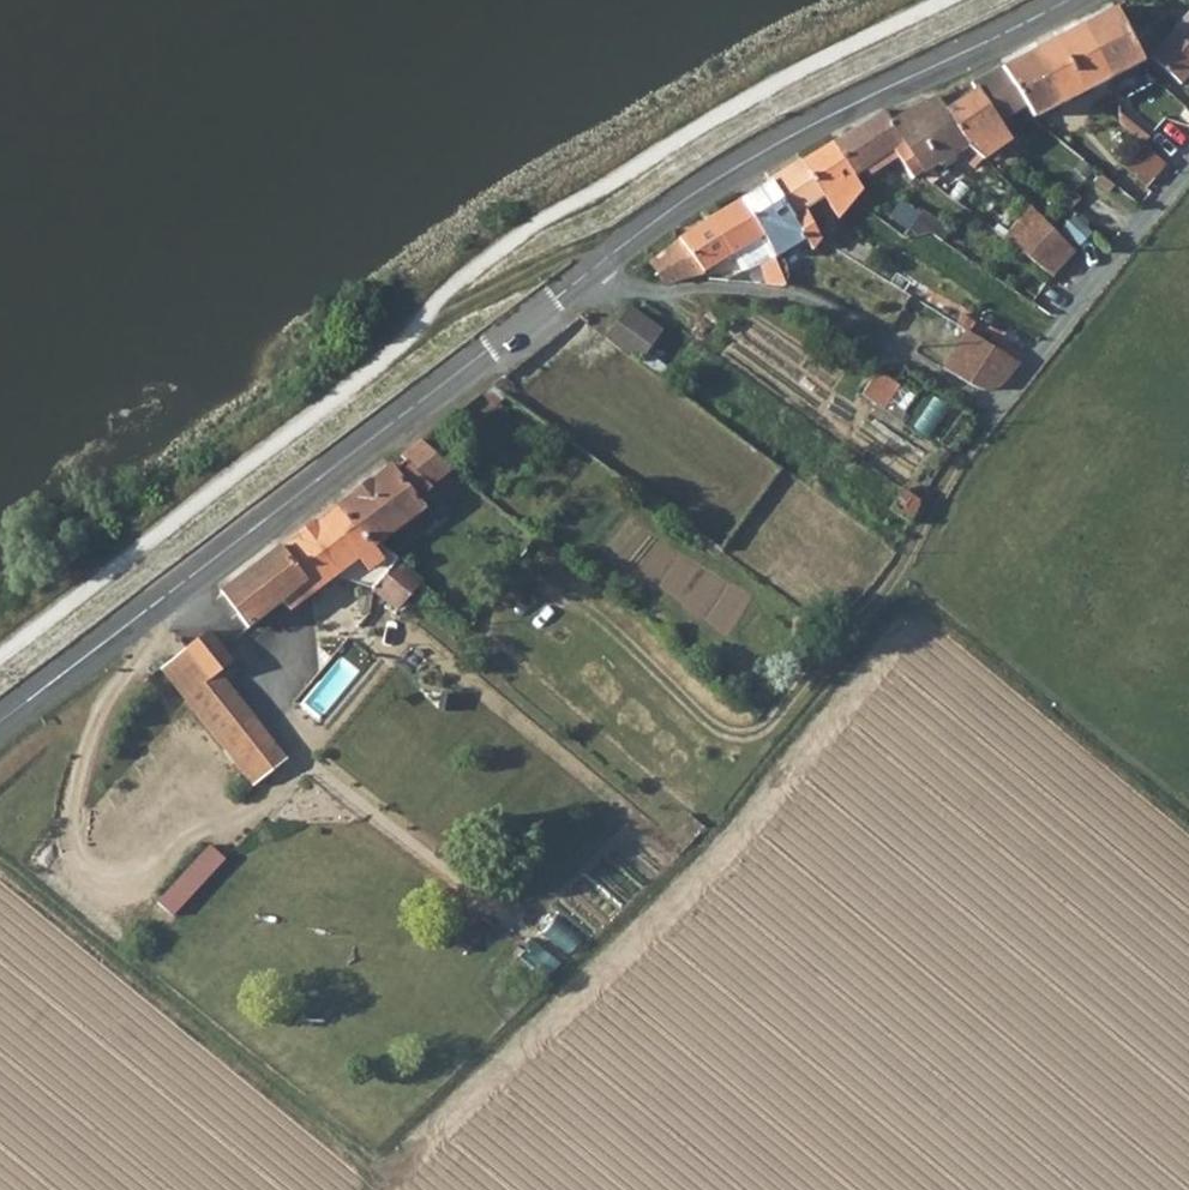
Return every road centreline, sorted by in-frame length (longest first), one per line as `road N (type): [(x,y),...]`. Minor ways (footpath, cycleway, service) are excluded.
road 1 (unclassified): [(1188,175),(994,409),(806,297),(642,290),(602,283),(590,270)]
road 2 (secondary): [(590,270),(0,722)]
road 3 (secondary): [(1063,0),(738,168),(590,270)]

